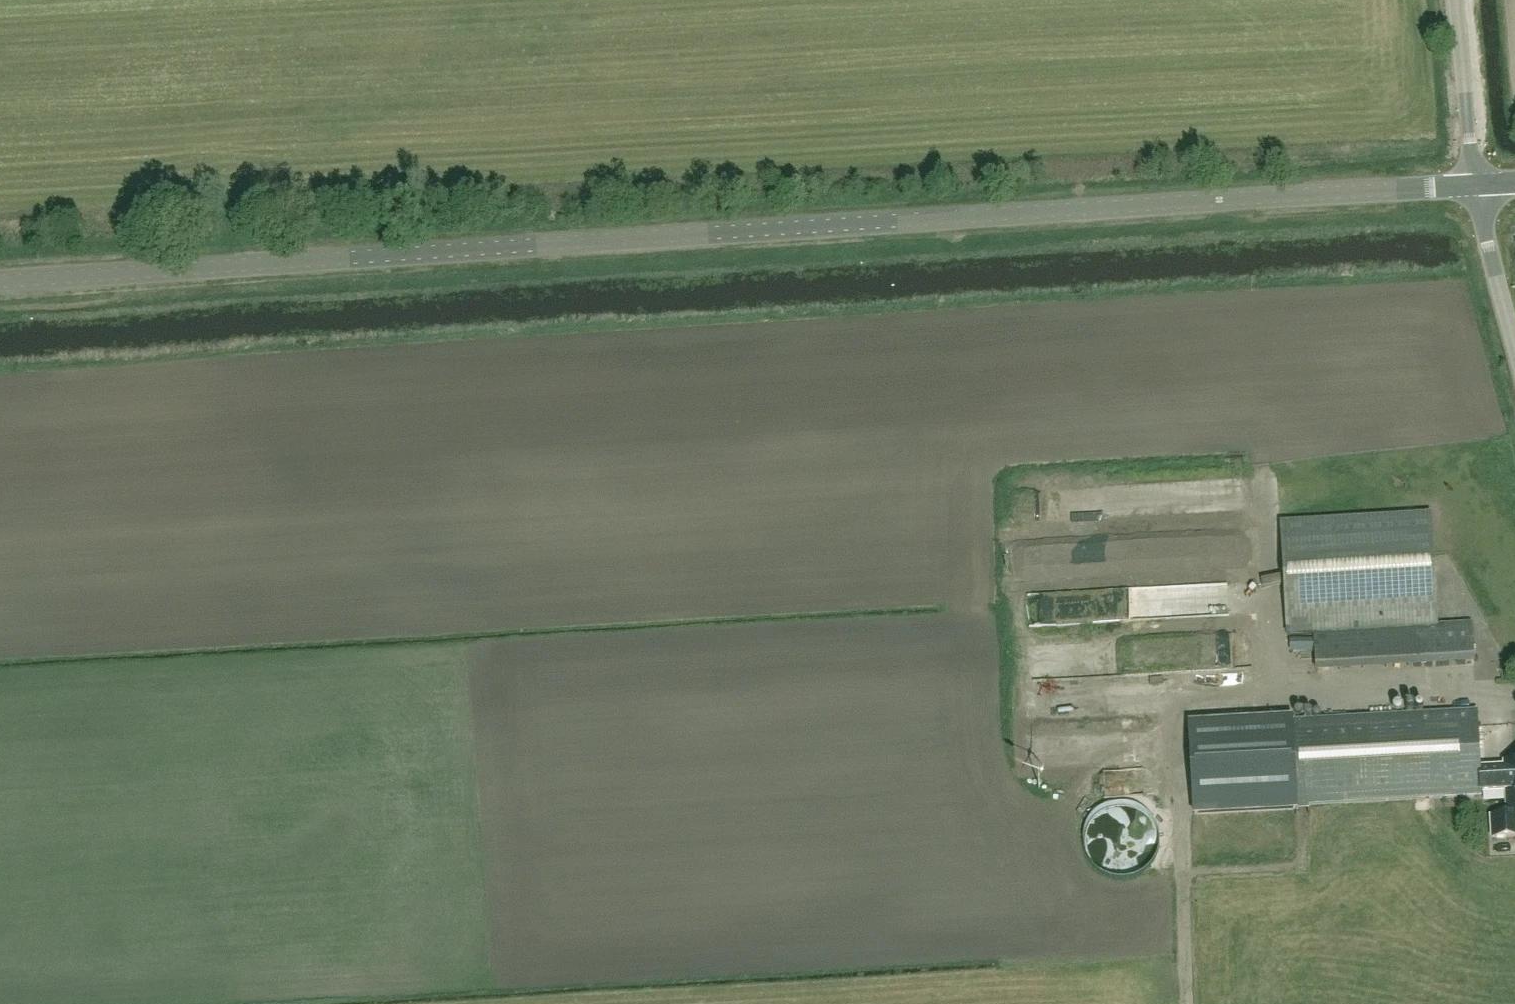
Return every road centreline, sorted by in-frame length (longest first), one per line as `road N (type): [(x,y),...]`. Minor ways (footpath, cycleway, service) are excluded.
road 1 (unclassified): [(0,275),(1476,183)]
road 2 (unclassified): [(1476,183),(1458,0)]
road 3 (unclassified): [(1514,328),(1476,183)]

